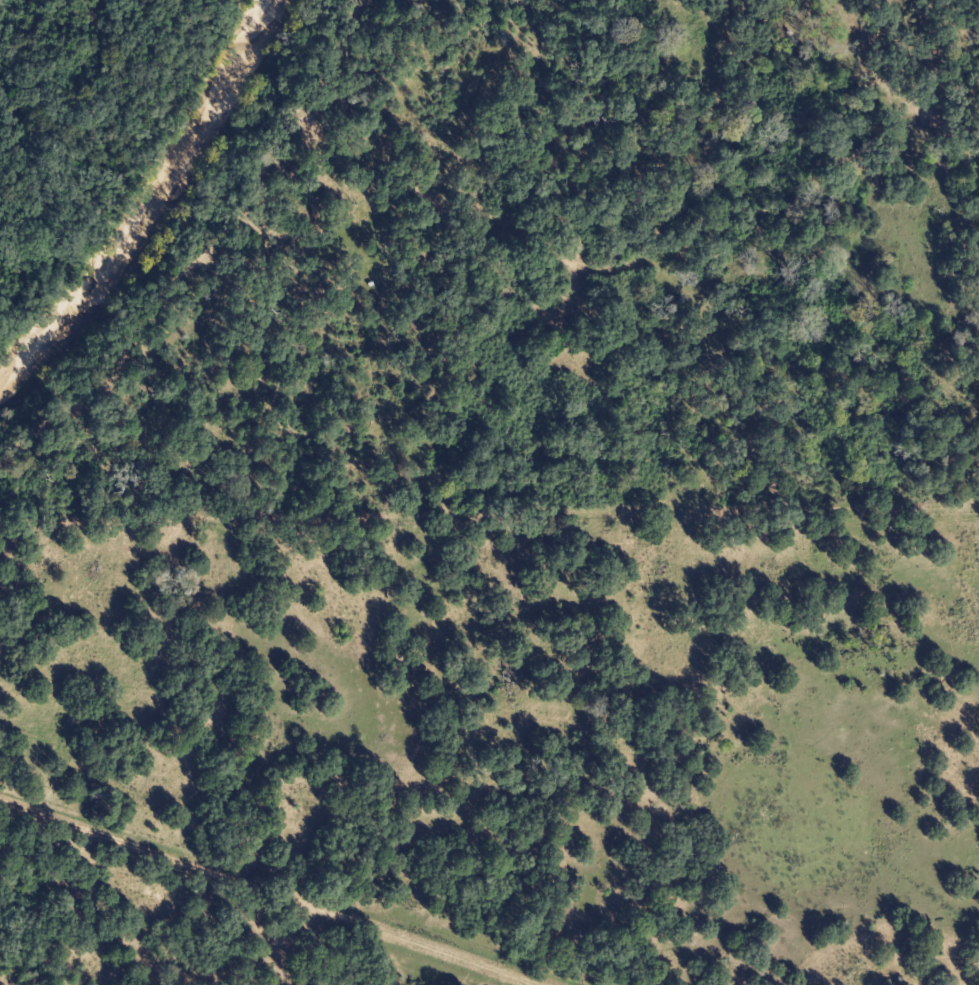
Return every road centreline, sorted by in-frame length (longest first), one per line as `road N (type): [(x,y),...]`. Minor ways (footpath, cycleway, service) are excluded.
road 1 (residential): [(549,984),(0,800)]

